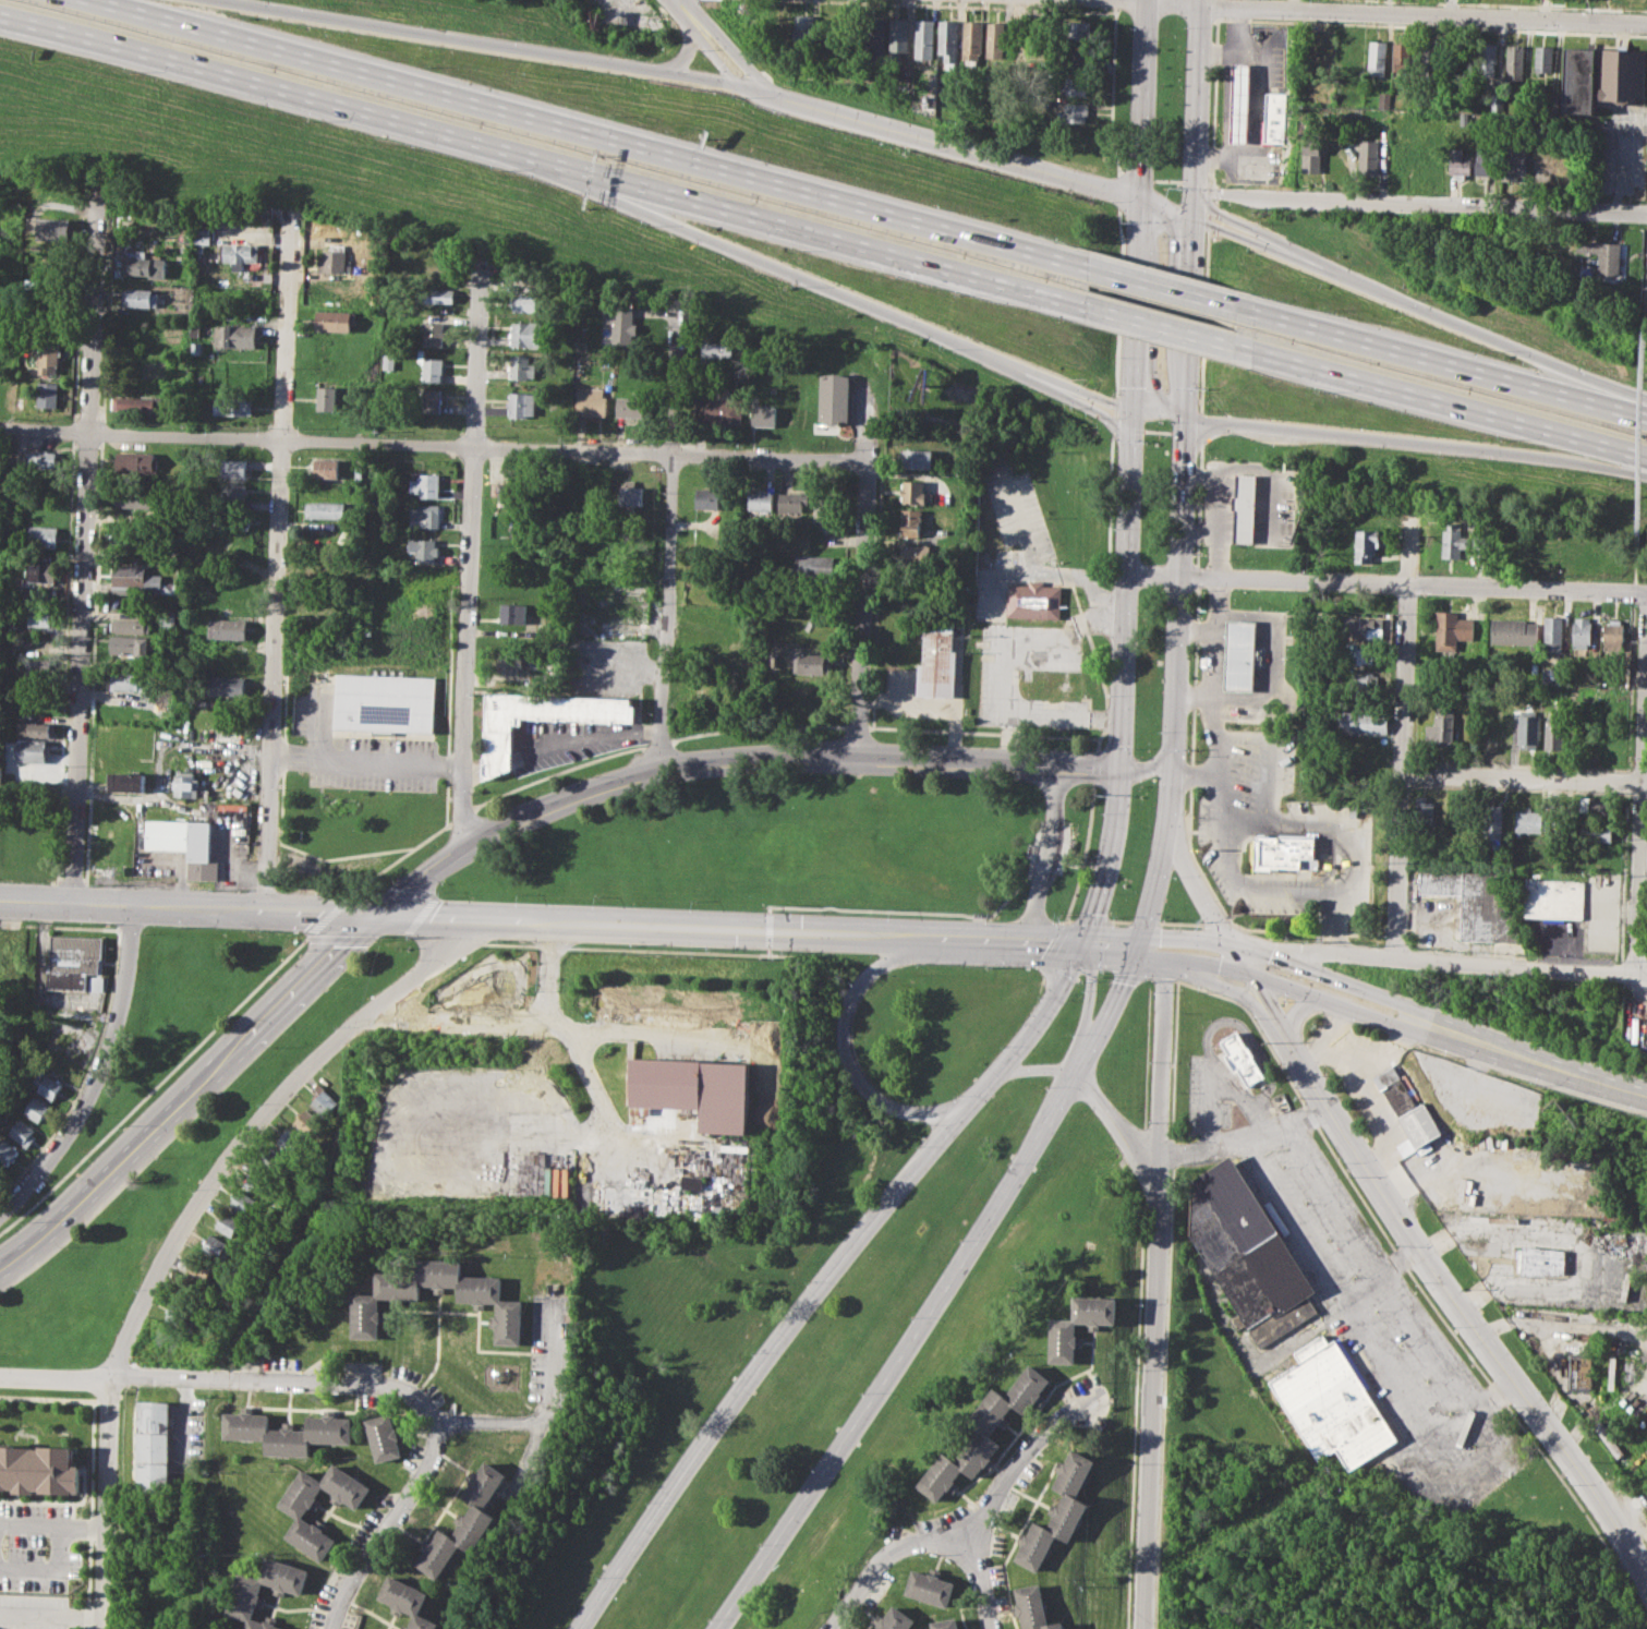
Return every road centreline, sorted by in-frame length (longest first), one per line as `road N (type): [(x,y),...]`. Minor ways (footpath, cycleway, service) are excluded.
road 1 (motorway): [(1090,267),(92,0)]
road 2 (residential): [(0,428),(867,463)]
road 3 (secondary): [(1026,1034),(957,1130),(739,1389),(577,1628)]
road 4 (secondary): [(372,917),(511,822),(661,770),(802,757),(1057,765)]
road 5 (residential): [(289,210),(265,912)]
road 6 (secondary): [(1265,1009),(1426,1266),(1603,1510),(1646,1585)]
road 7 (residential): [(97,222),(72,904)]
road 8 (secondary): [(716,1628),(993,1216),(1076,1077)]
road 9 (motorway): [(0,11),(608,177)]
road 10 (residential): [(482,921),(342,1038),(234,1159),(160,1276),(118,1384)]
road 11 (residential): [(481,281),(461,849)]
road 12 (motorway): [(754,87),(215,0)]
road 13 (residential): [(1125,572),(1646,592)]
road 14 (motorway): [(1130,406),(1185,419),(1646,471)]
road 15 (secondary): [(0,1271),(372,917)]
road 16 (motorway): [(608,177),(1083,305)]
road 17 (residential): [(1158,0),(1646,25)]
road 18 (motorway): [(608,177),(686,229),(1022,370)]
road 19 (residential): [(680,314),(661,770)]
road 20 (residential): [(1143,1628),(1158,1172)]
road 21 (residential): [(1191,192),(1646,215)]
road 22 (residential): [(1408,520),(1395,957)]
road 23 (motorway): [(1252,350),(1646,458)]
road 24 (secondary): [(1148,0),(1130,406)]
road 25 (residential): [(754,87),(1139,200)]
road 26 (secondary): [(1026,1034),(952,1106),(896,1110),(872,1096),(851,1071),(846,1014),(869,973),(934,937)]
road 27 (secondary): [(545,925),(934,937)]
road 28 (residential): [(1646,592),(1636,976)]
road 29 (motorway): [(1619,407),(1254,312)]
road 30 (residential): [(1270,957),(1322,952),(1646,976)]
road 31 (secondary): [(1197,968),(1243,970),(1489,1057),(1543,1067)]
road 32 (motorway): [(1619,407),(1548,364),(1297,255)]
road 33 (residential): [(135,907),(130,973),(97,1085),(40,1179),(0,1218)]
road 34 (secondary): [(1543,1067),(1490,1036),(1226,943)]
road 35 (secondary): [(1129,432),(1121,769)]
road 36 (secondary): [(1174,749),(1185,419)]
road 37 (residential): [(867,463),(857,758)]
road 38 (residential): [(398,1389),(438,1435),(432,1464),(330,1628)]
road 39 (residential): [(118,1384),(398,1389)]
road 40 (residential): [(1086,1404),(1025,1456),(978,1519),(973,1565),(988,1628)]
road 41 (residential): [(118,1384),(101,1628)]
road 42 (residential): [(1402,774),(1646,785)]
road 43 (secondary): [(0,902),(229,910)]
road 44 (secondary): [(1190,217),(1200,0)]
road 45 (residential): [(1167,963),(1158,1172)]
road 46 (secondary): [(1185,419),(1190,217)]
road 47 (residential): [(972,1536),(901,1546),(828,1628)]
road 48 (secondary): [(1121,769),(1104,876),(1079,944)]
road 49 (motorway): [(1083,305),(1252,350)]
road 50 (secondary): [(372,917),(545,925)]
road 51 (motorway): [(1254,312),(1090,267)]
road 52 (secondary): [(229,910),(372,917)]
road 53 (secondary): [(1085,1061),(1123,991),(1136,946)]
road 54 (secondary): [(1076,1077),(1158,1172)]
road 55 (secondary): [(1226,943),(1171,831)]
road 56 (motorway): [(1022,370),(1129,432)]
road 57 (motorway): [(1297,255),(1191,192)]
road 58 (secondary): [(1085,1061),(1092,963),(1079,944)]
road 59 (secondary): [(1136,946),(1171,831)]

